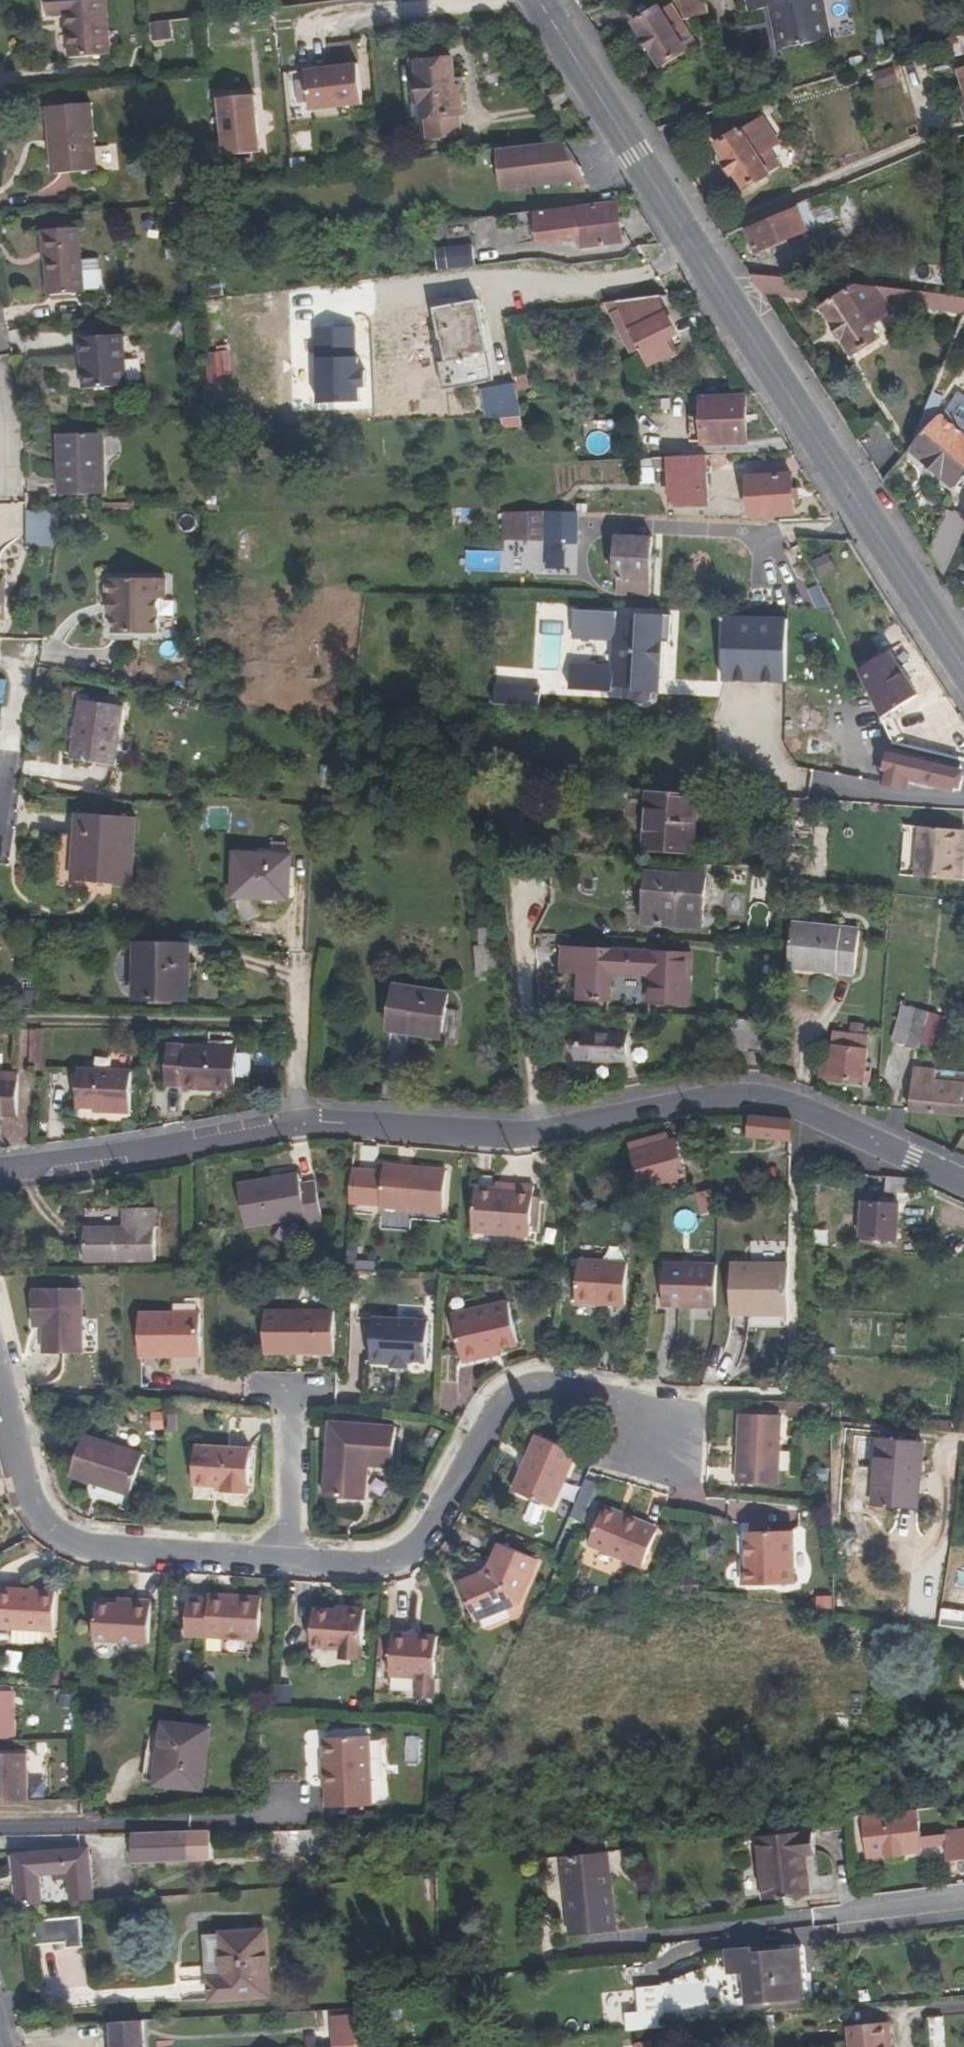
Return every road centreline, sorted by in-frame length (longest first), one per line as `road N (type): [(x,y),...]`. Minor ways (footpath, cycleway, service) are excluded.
road 1 (primary): [(694,249),(963,670)]
road 2 (residential): [(278,1562),(374,1565),(404,1550),(489,1409),(510,1391),(534,1386),(611,1402),(646,1442)]
road 3 (residential): [(963,1185),(806,1101),(774,1093),(697,1095),(539,1128)]
road 4 (residential): [(0,1384),(25,1493),(36,1520),(56,1538),(84,1550),(278,1562)]
road 5 (residential): [(297,1120),(0,1170)]
road 6 (primary): [(538,0),(694,249)]
road 7 (residential): [(694,249),(943,140)]
road 8 (residential): [(527,884),(521,933),(539,1128)]
road 9 (residential): [(539,1128),(494,1133),(297,1120)]
road 10 (residential): [(278,1562),(282,1393)]
road 11 (residential): [(302,969),(297,1120)]

